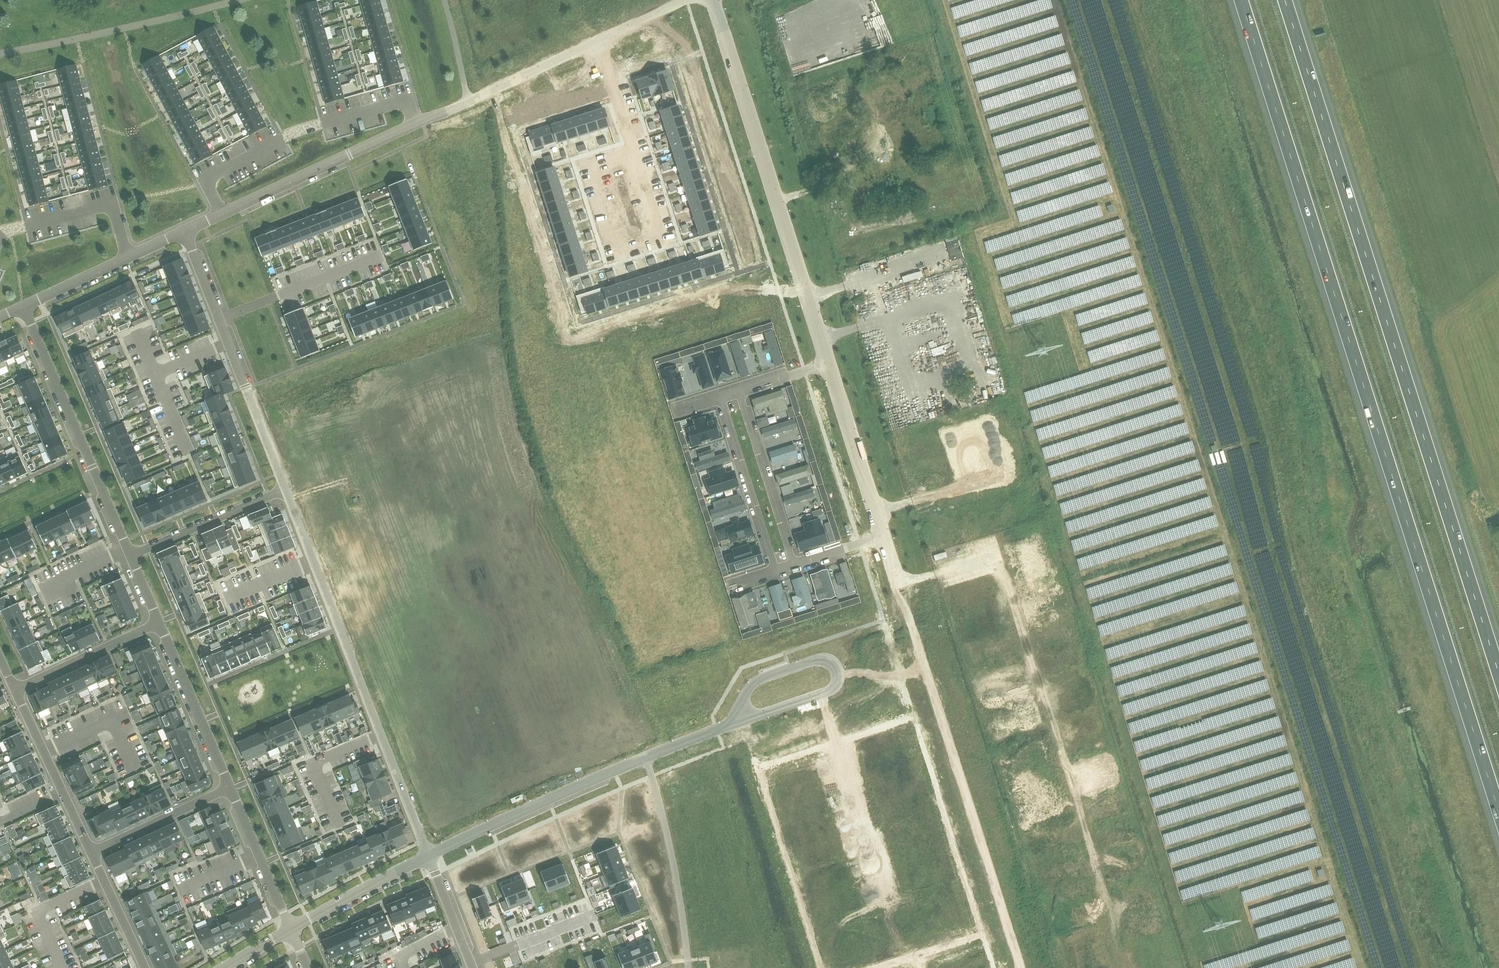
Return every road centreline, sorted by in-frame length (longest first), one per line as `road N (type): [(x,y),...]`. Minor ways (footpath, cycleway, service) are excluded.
road 1 (motorway): [(1241,0),(1498,813)]
road 2 (motorway): [(1498,671),(1286,0)]
road 3 (residential): [(284,490),(427,857)]
road 4 (unclassified): [(713,0),(828,362)]
road 5 (residential): [(741,722),(427,857)]
road 6 (residential): [(415,126),(407,100),(296,131),(204,180),(223,215)]
road 7 (residential): [(185,232),(284,490)]
road 8 (residential): [(24,306),(130,556)]
road 9 (residential): [(223,215),(415,126)]
road 10 (residential): [(415,126),(597,41)]
road 11 (residential): [(636,159),(659,232),(619,245),(595,170)]
road 12 (residential): [(795,566),(739,390)]
road 13 (residential): [(720,396),(775,572)]
road 14 (unclassified): [(828,362),(884,537)]
road 15 (residential): [(14,689),(91,851)]
road 16 (residential): [(158,623),(230,787)]
road 17 (residential): [(128,258),(112,203),(0,234)]
road 18 (residential): [(130,556),(284,490)]
road 19 (residential): [(741,722),(756,680),(827,660),(837,683),(818,695)]
road 20 (residential): [(158,623),(14,689)]
road 21 (residential): [(230,787),(291,930)]
road 22 (residential): [(427,857),(291,930)]
road 23 (residential): [(91,851),(230,787)]
road 24 (residential): [(91,851),(145,967)]
road 25 (residential): [(597,41),(636,159)]

